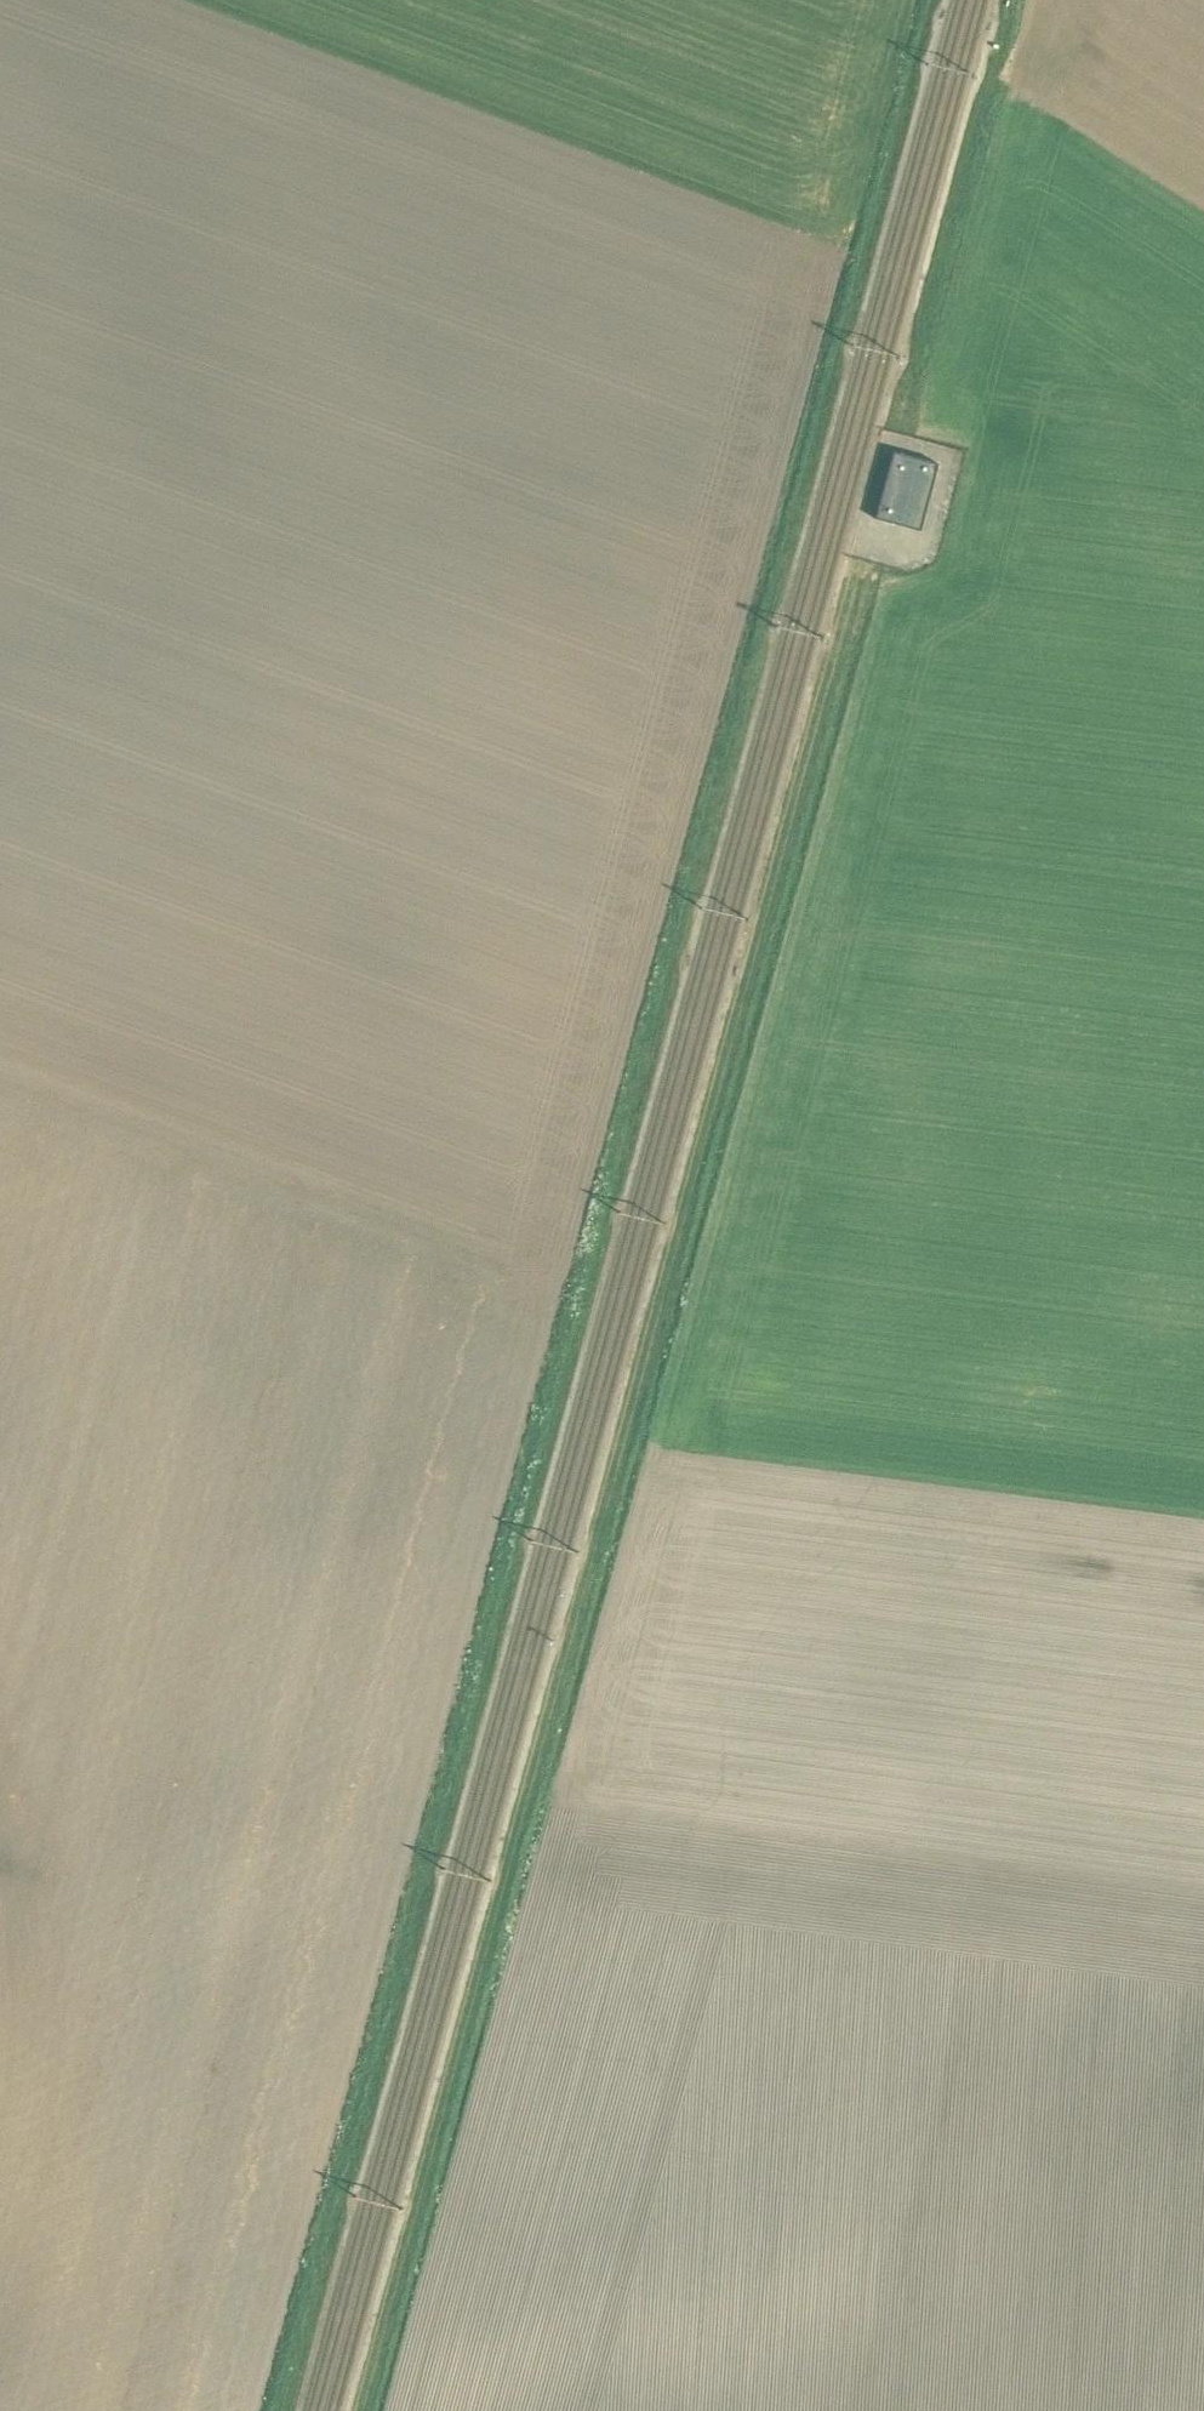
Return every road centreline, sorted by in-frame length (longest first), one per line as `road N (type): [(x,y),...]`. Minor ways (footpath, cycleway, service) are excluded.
road 1 (track): [(362,2410),(860,562)]

